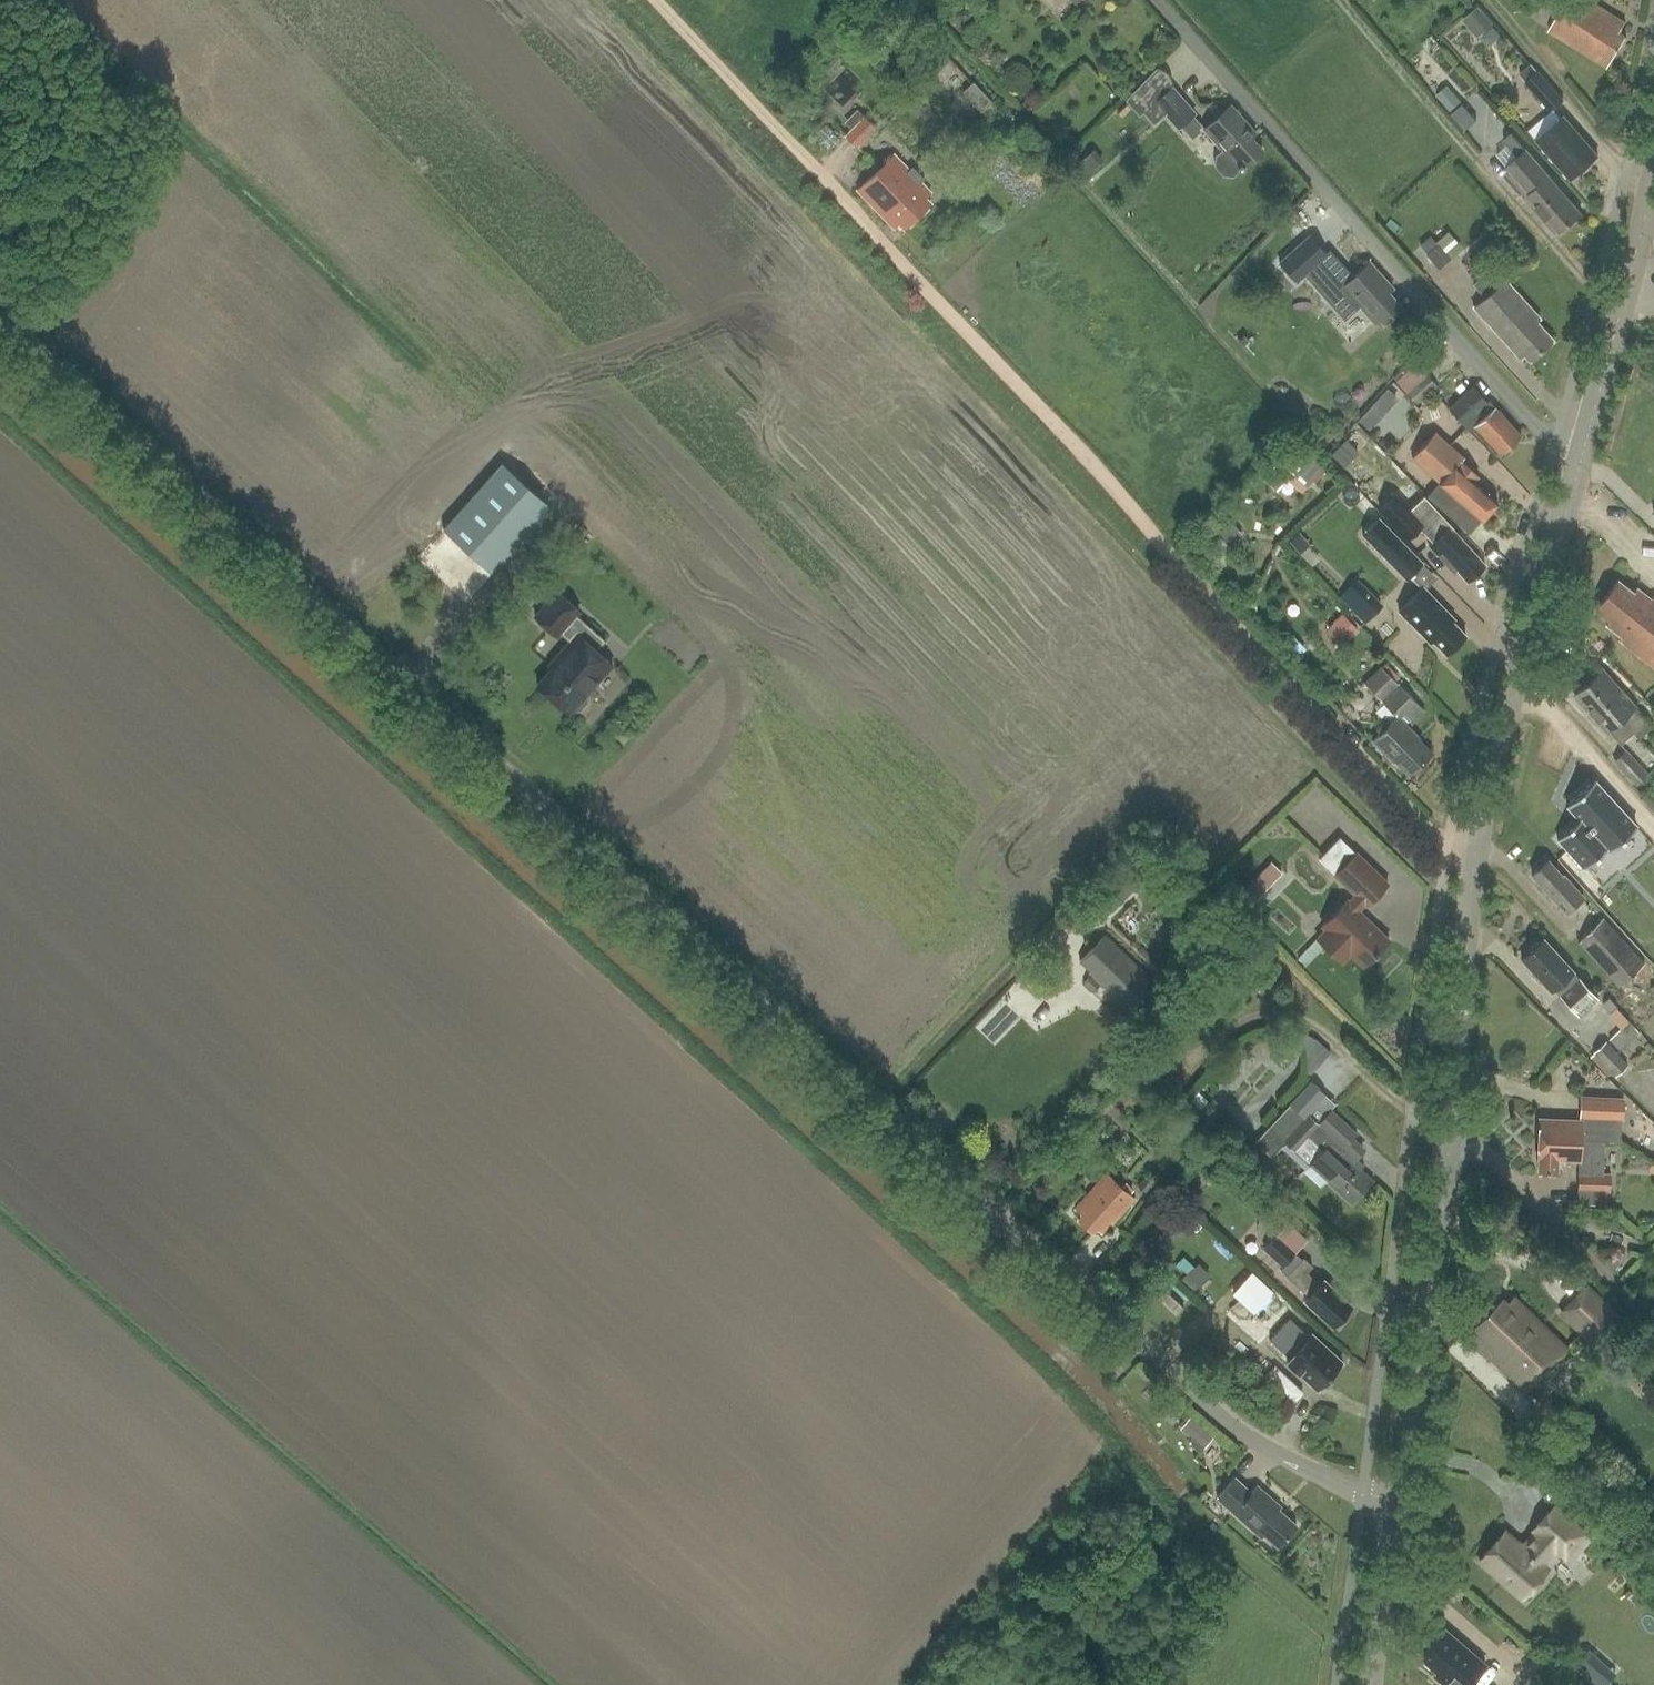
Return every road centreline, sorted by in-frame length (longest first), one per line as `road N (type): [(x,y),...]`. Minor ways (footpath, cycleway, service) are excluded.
road 1 (tertiary): [(1397,1512),(1256,1443),(0,318)]
road 2 (tertiary): [(1426,1328),(1468,854),(1653,150)]
road 3 (unclassified): [(1426,1328),(1392,1321),(1135,1060)]
road 4 (tertiary): [(1397,1512),(1426,1328)]
road 5 (tertiary): [(1372,1684),(1397,1512)]

